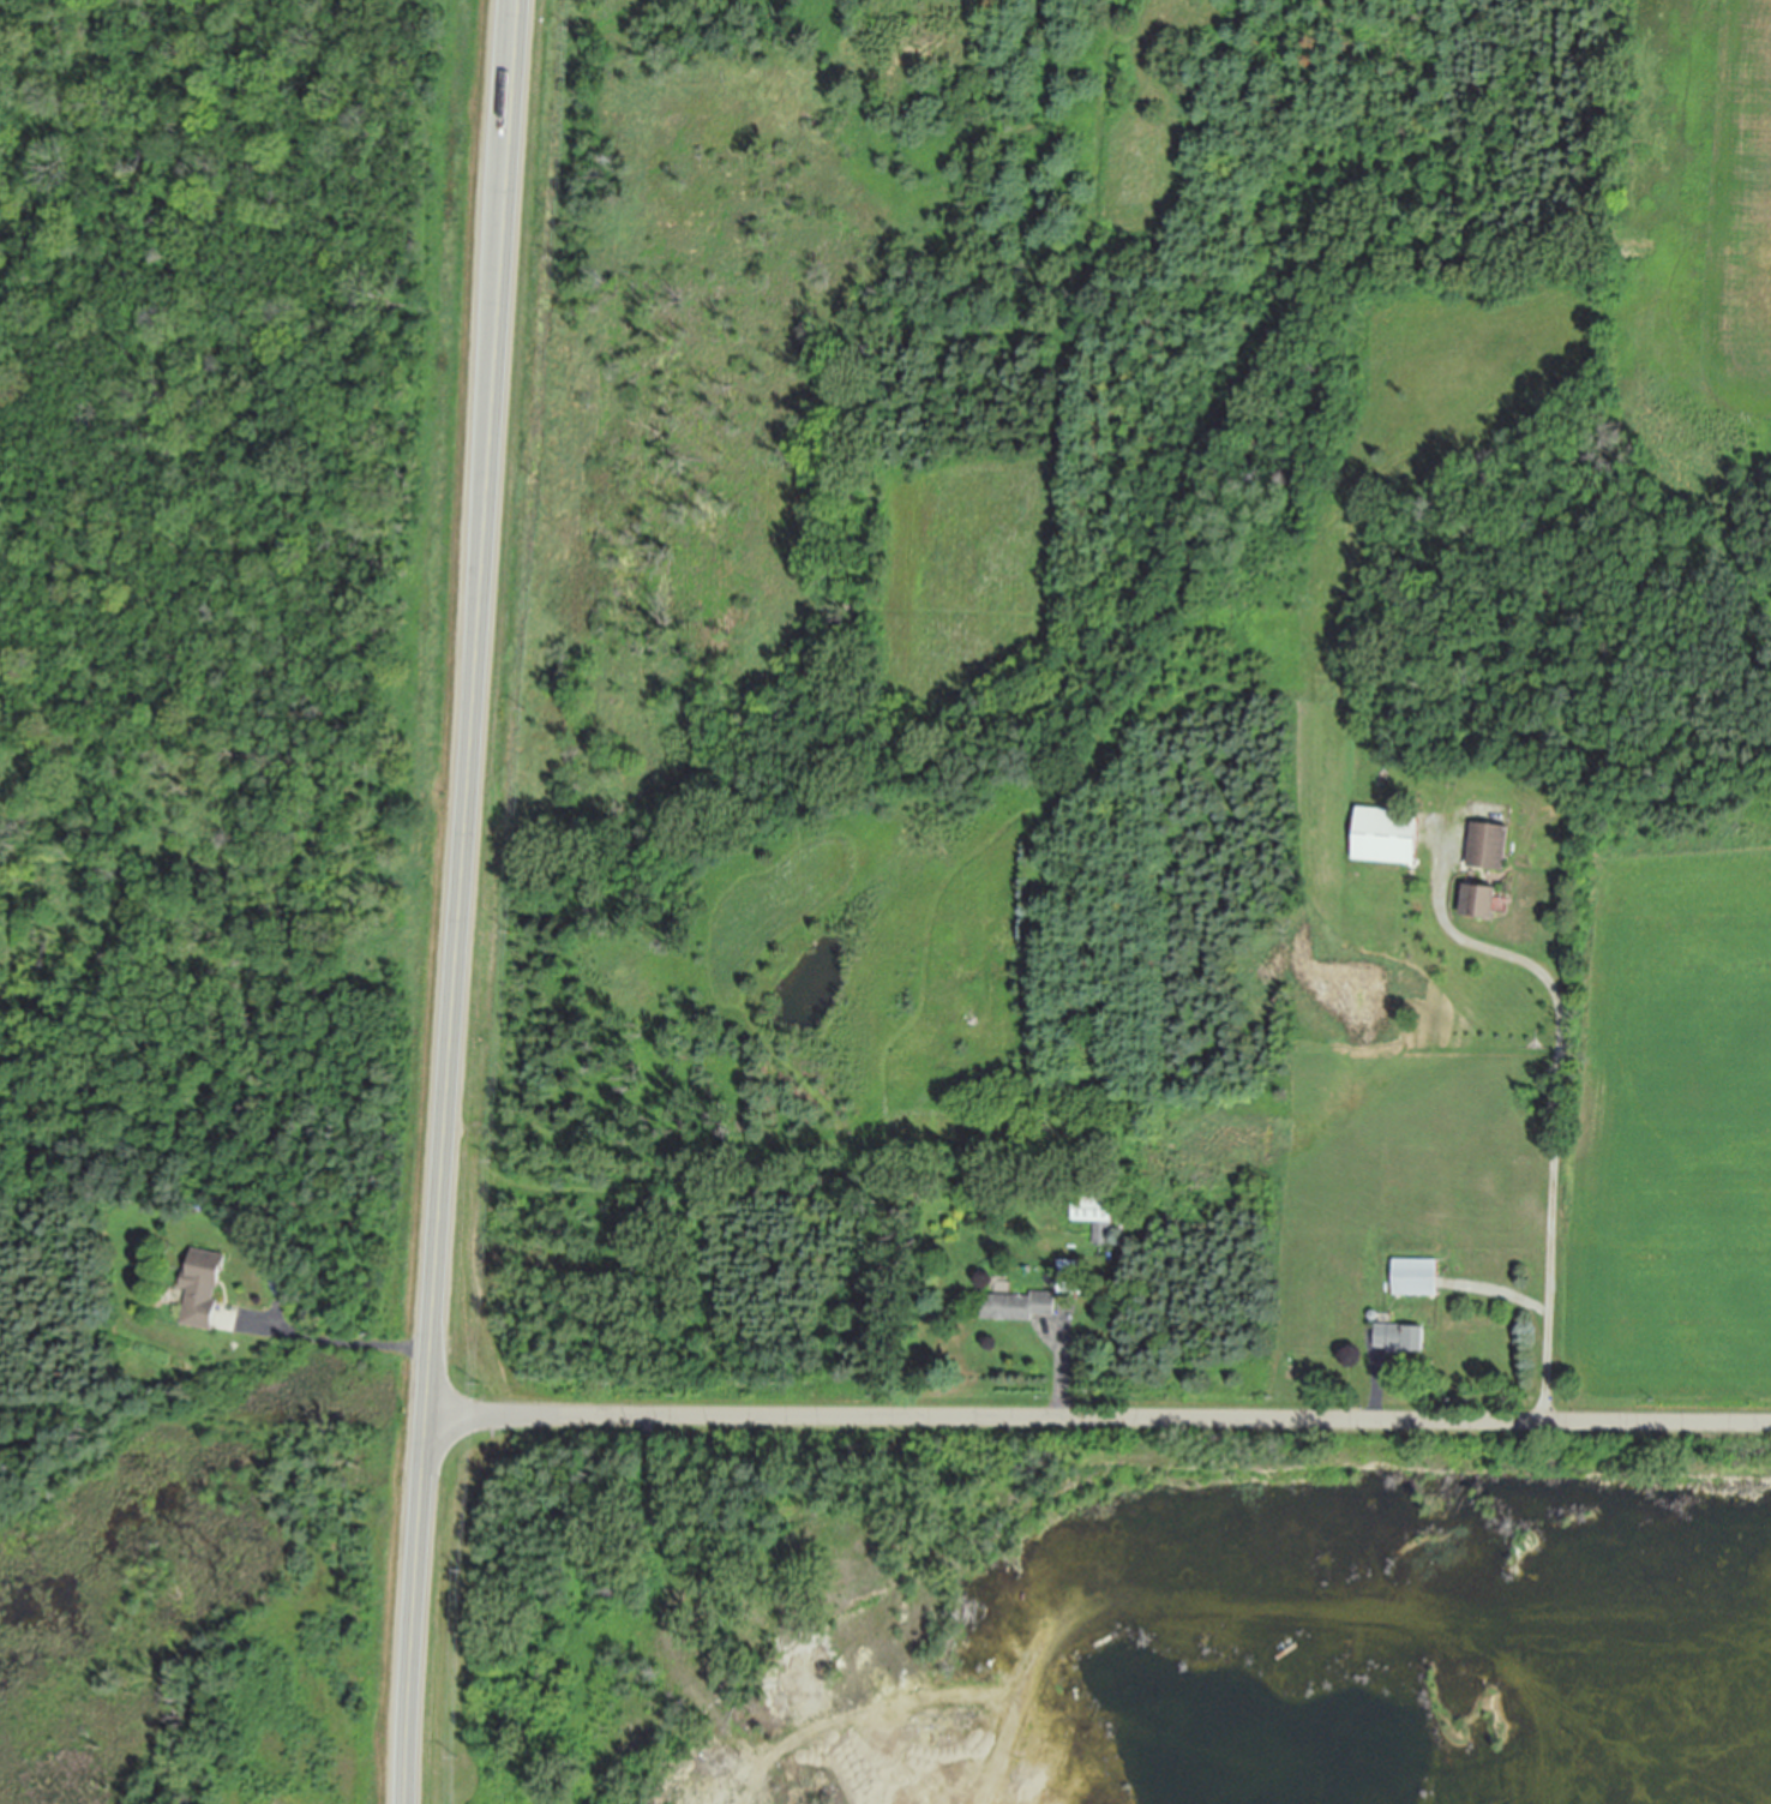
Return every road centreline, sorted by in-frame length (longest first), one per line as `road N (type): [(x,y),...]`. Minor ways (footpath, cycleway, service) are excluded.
road 1 (primary): [(403,1803),(523,0)]
road 2 (residential): [(430,1416),(1770,1425)]

